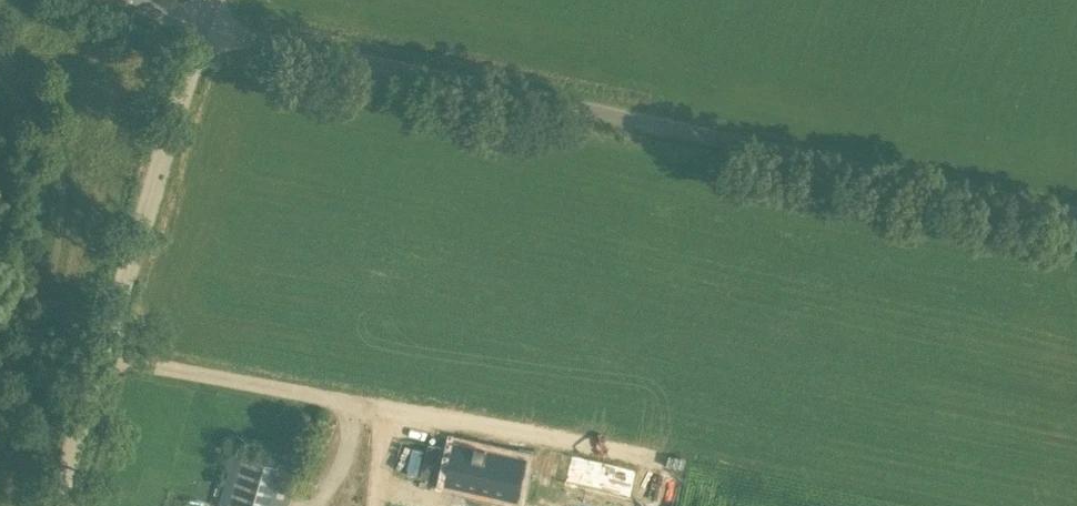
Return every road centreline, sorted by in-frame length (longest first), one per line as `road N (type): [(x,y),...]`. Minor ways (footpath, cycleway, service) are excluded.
road 1 (unclassified): [(1076,216),(201,28)]
road 2 (tertiary): [(60,505),(201,28)]

